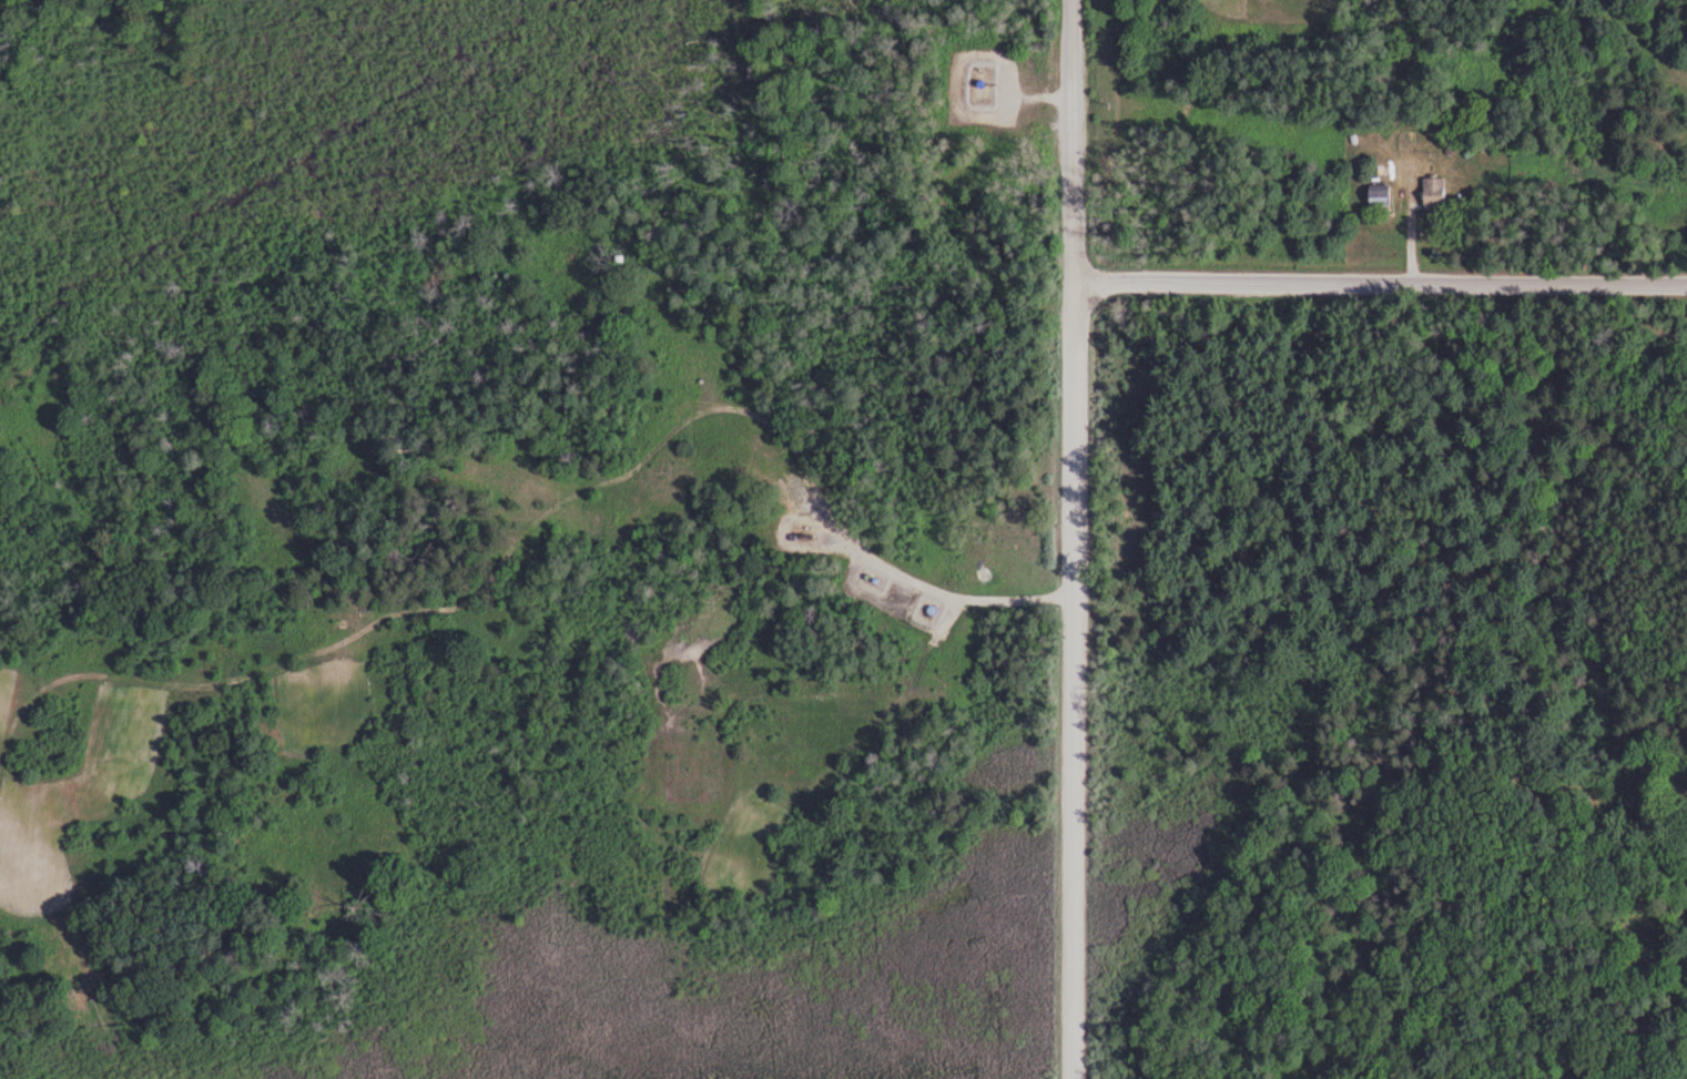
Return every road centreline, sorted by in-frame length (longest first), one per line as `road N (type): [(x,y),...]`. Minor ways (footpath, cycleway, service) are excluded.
road 1 (residential): [(1076,1078),(1081,277),(1075,0)]
road 2 (residential): [(1081,277),(1686,282)]

